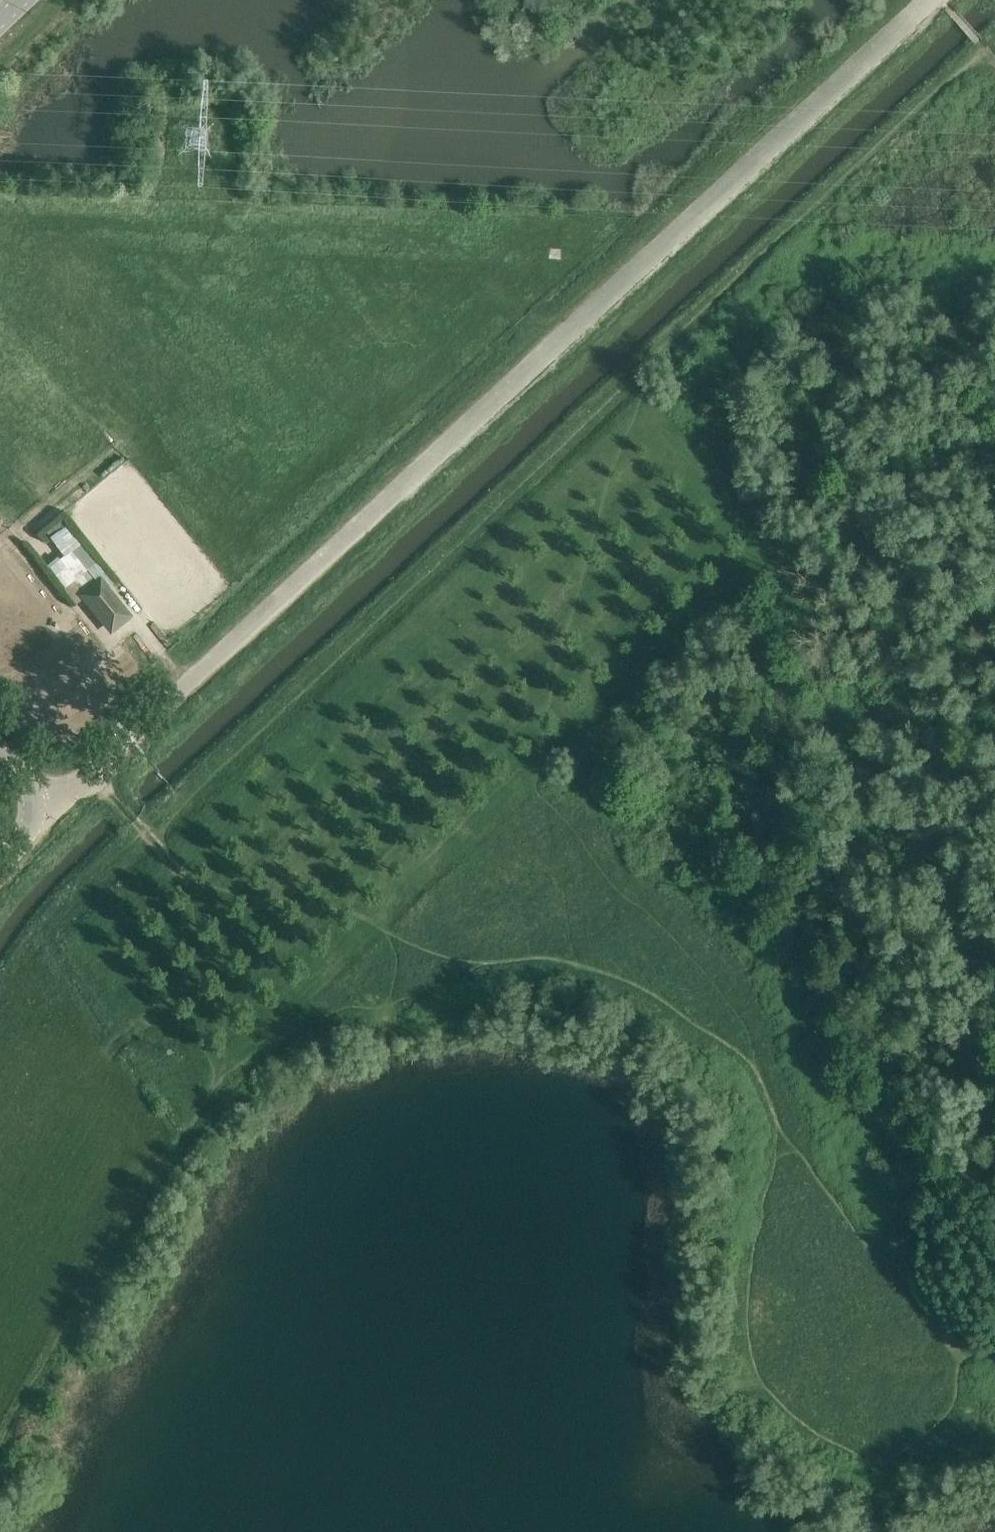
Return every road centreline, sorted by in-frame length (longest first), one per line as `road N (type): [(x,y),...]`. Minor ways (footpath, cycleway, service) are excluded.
road 1 (track): [(986,49),(157,824),(99,763)]
road 2 (tertiary): [(0,861),(50,806),(0,752)]

